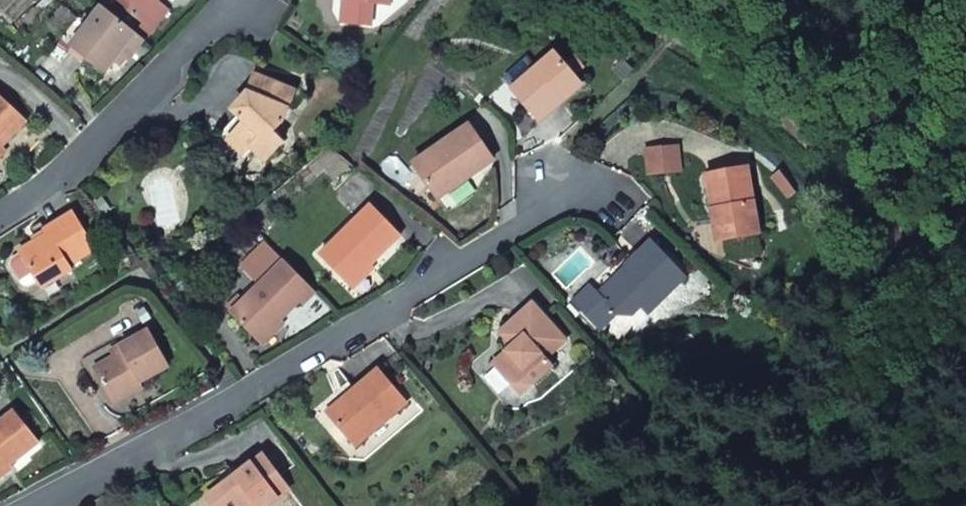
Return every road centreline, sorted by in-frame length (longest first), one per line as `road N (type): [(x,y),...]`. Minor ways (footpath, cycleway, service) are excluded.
road 1 (residential): [(27,505),(196,419),(572,187)]
road 2 (track): [(965,239),(915,243),(664,34),(599,0)]
road 3 (residential): [(0,216),(69,164),(231,0)]

